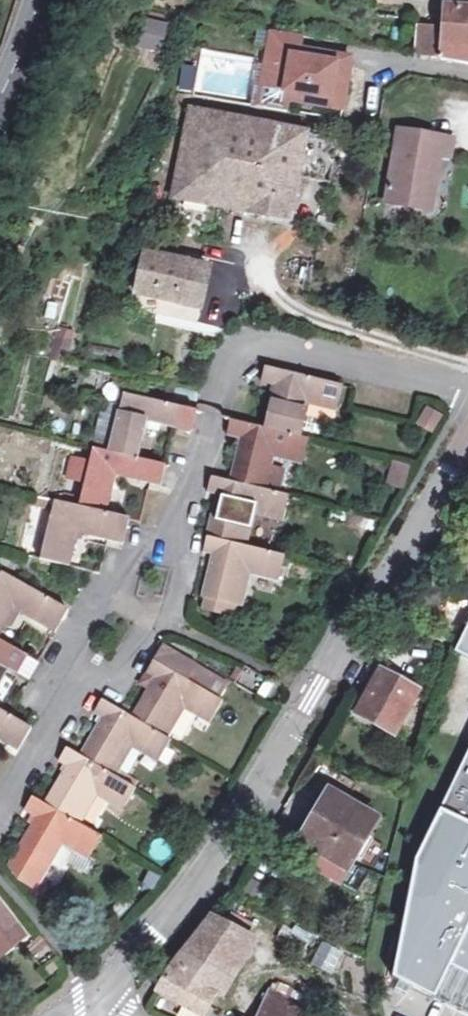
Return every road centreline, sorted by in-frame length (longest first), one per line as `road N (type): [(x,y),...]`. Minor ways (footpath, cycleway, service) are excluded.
road 1 (unclassified): [(467,442),(262,792),(100,996)]
road 2 (residential): [(175,525),(246,342),(467,388)]
road 3 (residential): [(0,811),(77,685)]

